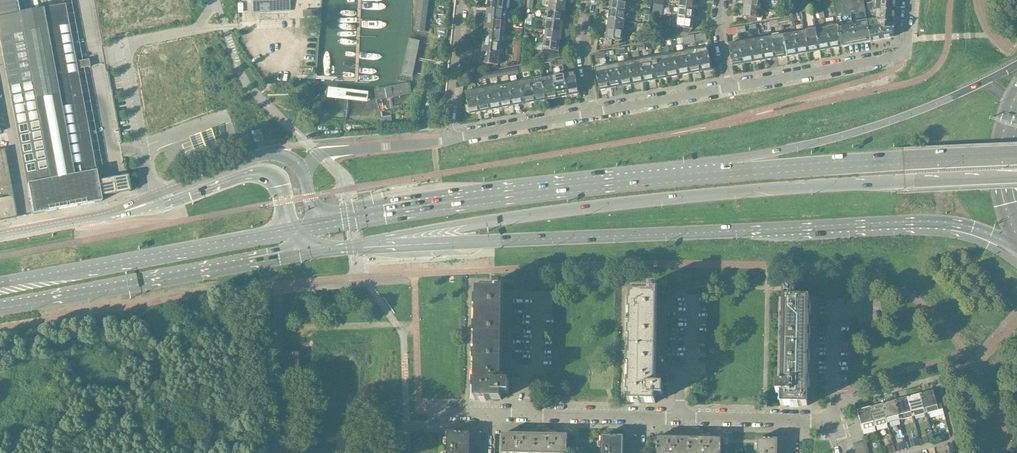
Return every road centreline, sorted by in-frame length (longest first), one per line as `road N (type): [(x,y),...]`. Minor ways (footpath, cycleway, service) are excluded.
road 1 (primary): [(385,236),(447,243),(912,221),(973,228),(1016,251)]
road 2 (motorway): [(385,236),(657,198),(1016,178)]
road 3 (primary): [(722,175),(461,202),(318,227)]
road 4 (primary): [(1016,64),(895,122),(722,175)]
road 5 (primary): [(0,306),(307,251)]
road 6 (motorway): [(1016,157),(722,175)]
road 7 (primary): [(288,233),(0,282)]
road 8 (unclassified): [(151,204),(120,44),(219,24),(213,0)]
road 9 (residential): [(730,88),(903,56),(911,0)]
road 10 (unclassified): [(151,204),(262,176),(280,191),(288,233)]
road 11 (unclassified): [(303,170),(291,159),(259,159),(151,204)]
road 12 (residential): [(638,418),(485,413)]
road 13 (residential): [(833,422),(834,315),(876,305)]
road 14 (residential): [(788,421),(638,418)]
road 15 (unclassified): [(303,170),(334,152),(447,139)]
road 16 (residential): [(447,139),(593,113)]
road 17 (residential): [(447,139),(460,0)]
road 18 (residential): [(593,113),(730,88)]
road 19 (primary): [(1016,101),(1002,175),(1016,228)]

